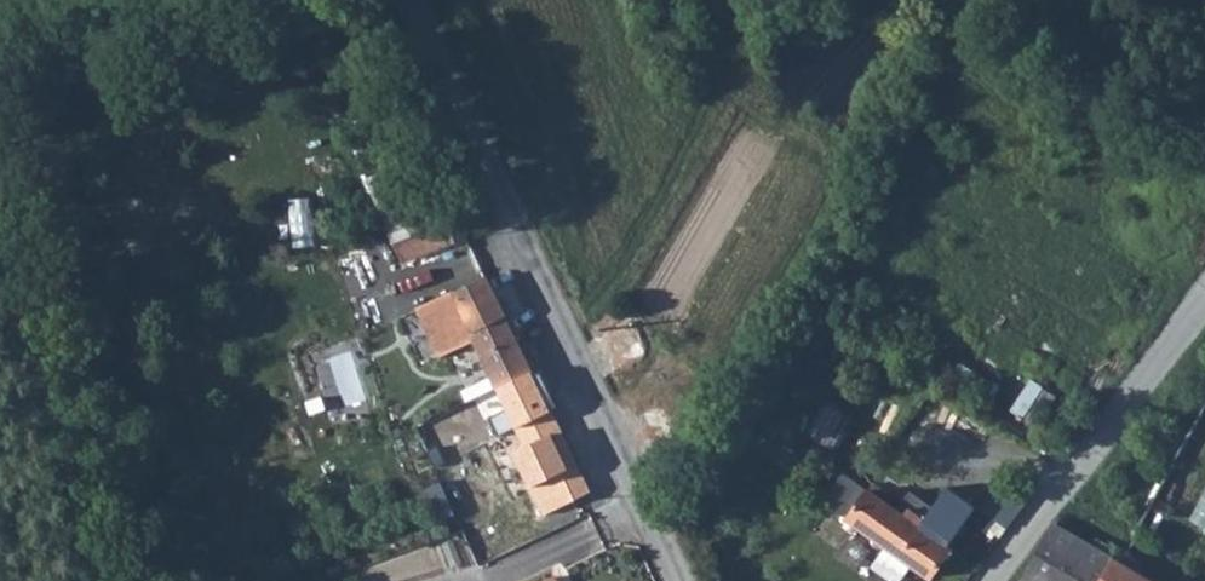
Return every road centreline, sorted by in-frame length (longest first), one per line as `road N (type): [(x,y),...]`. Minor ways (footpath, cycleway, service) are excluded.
road 1 (unclassified): [(679,580),(411,0)]
road 2 (track): [(558,321),(607,282),(681,156),(745,11),(761,0)]

